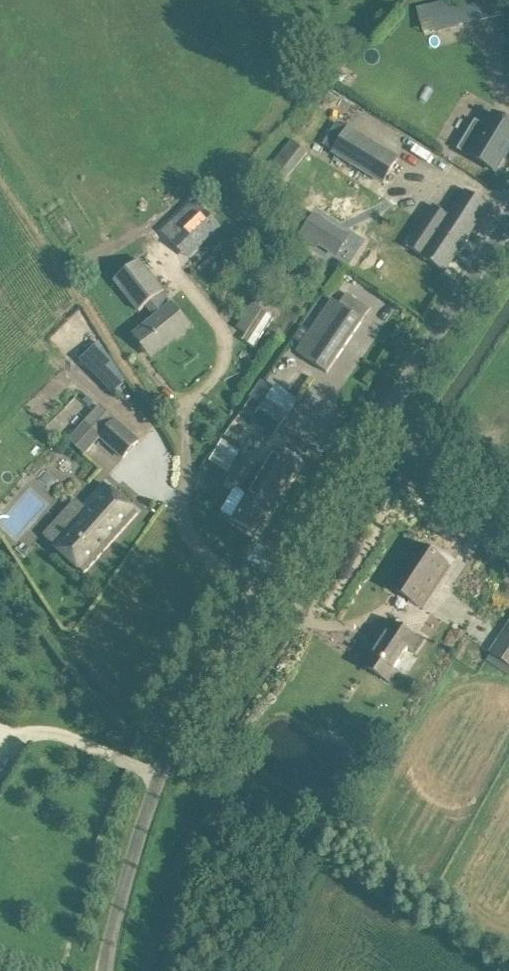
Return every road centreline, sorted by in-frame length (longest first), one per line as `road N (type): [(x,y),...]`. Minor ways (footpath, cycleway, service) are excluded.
road 1 (unclassified): [(103,970),(131,857),(179,731),(377,423)]
road 2 (unclassified): [(377,423),(508,223)]
road 3 (track): [(264,595),(201,554),(189,533),(188,402)]
road 4 (unclassified): [(508,505),(377,423)]

